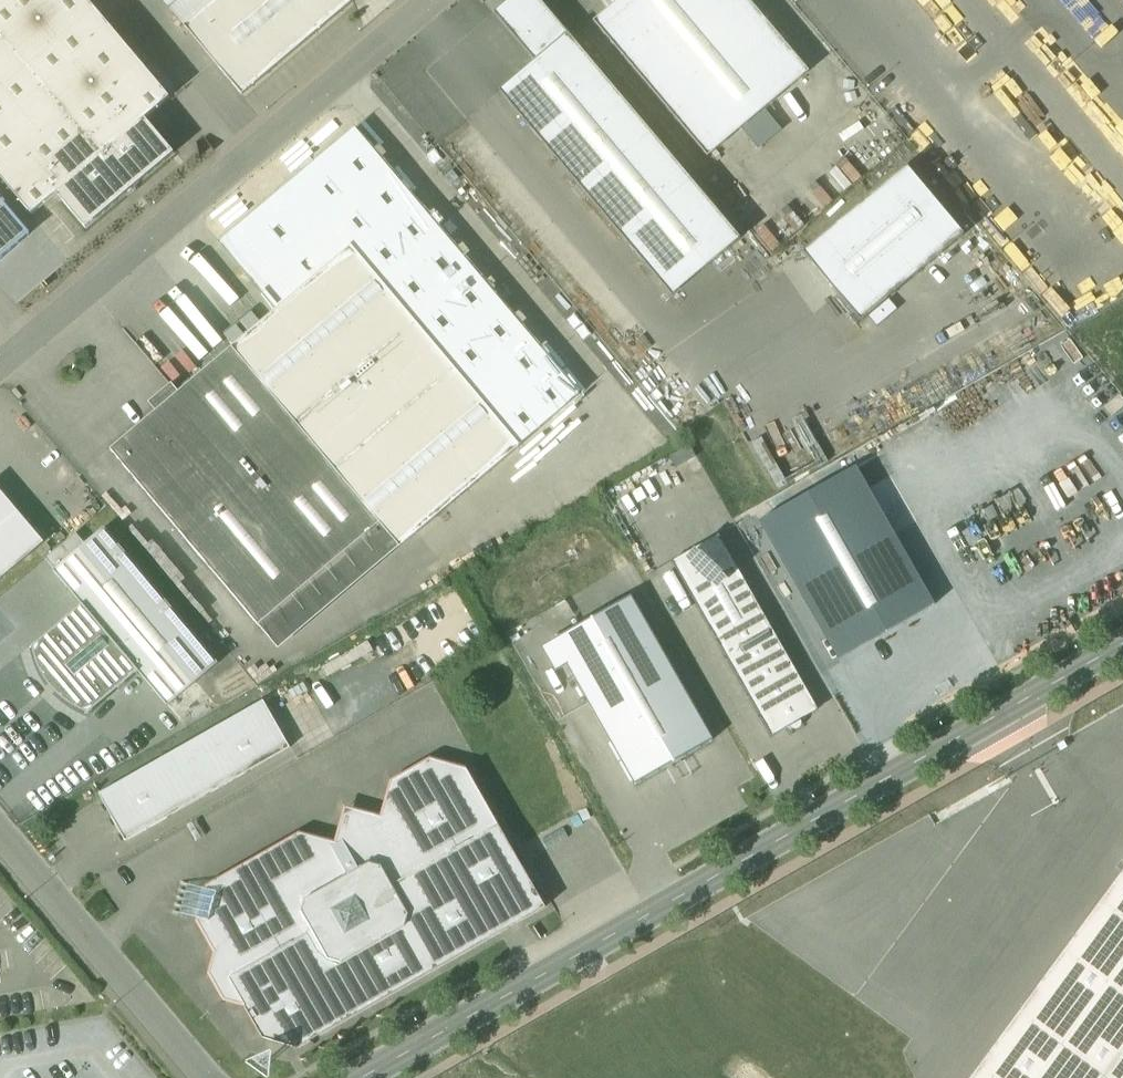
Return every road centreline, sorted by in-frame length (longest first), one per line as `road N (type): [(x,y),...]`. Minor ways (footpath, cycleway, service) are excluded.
road 1 (tertiary): [(358,1077),(1122,645)]
road 2 (unclassified): [(0,373),(435,0)]
road 3 (unclassified): [(211,1077),(0,827)]

